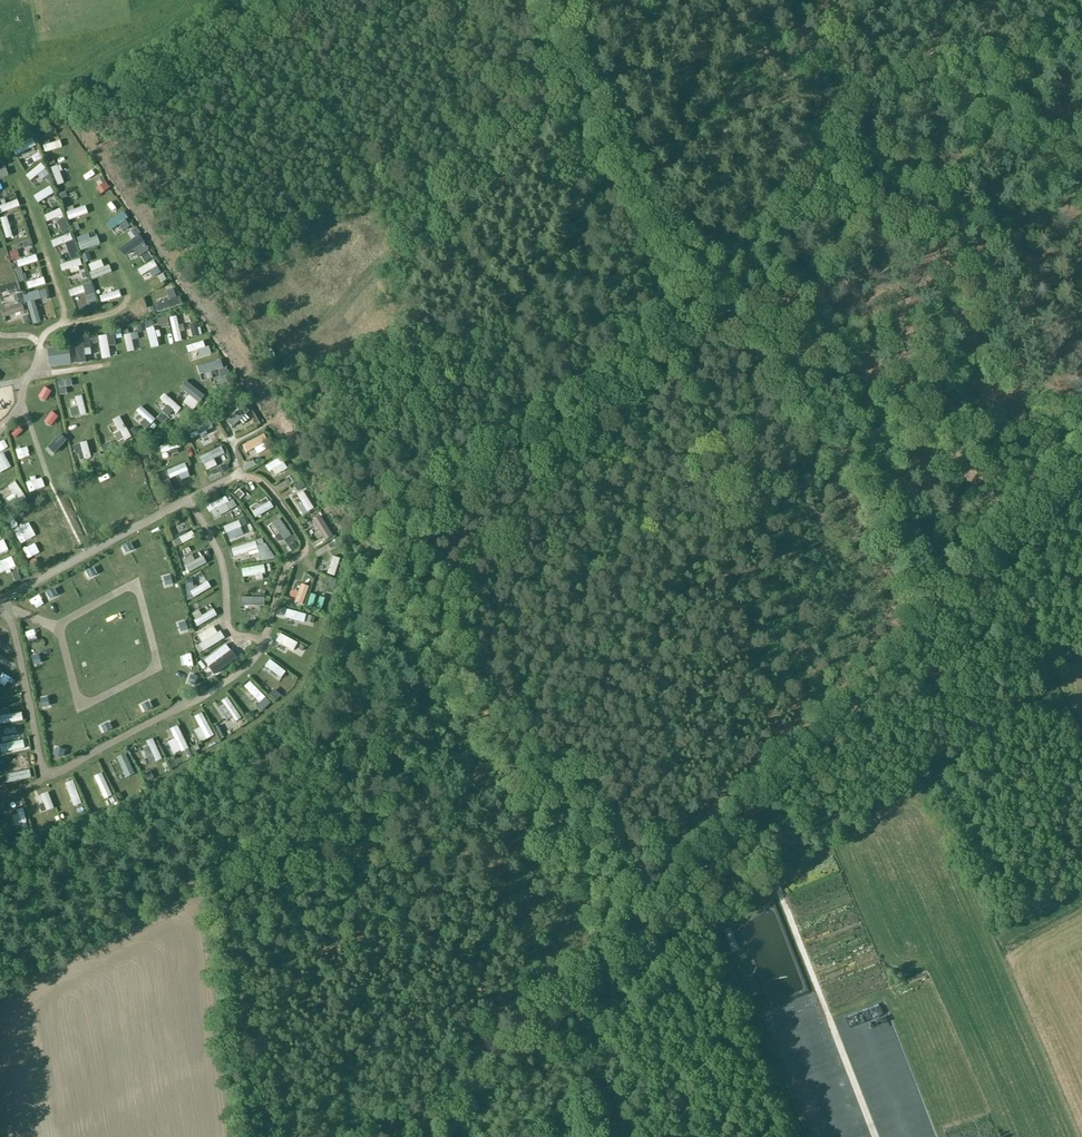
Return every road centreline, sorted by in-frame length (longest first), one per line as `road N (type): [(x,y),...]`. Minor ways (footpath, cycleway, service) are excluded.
road 1 (track): [(0,878),(159,823),(298,734),(336,693),(366,585),(415,511),(461,474),(604,397),(682,313),(757,250),(830,148),(867,114),(992,64),(1081,12)]
road 2 (track): [(0,956),(84,933),(185,883),(251,882),(308,868),(371,846),(458,797),(601,648),(642,619),(687,561),(734,532),(814,438),(875,395)]
road 3 (track): [(444,1136),(1081,466)]
road 4 (track): [(0,608),(14,626),(41,766),(57,772),(209,692),(253,659),(285,574),(307,547),(272,492),(236,474),(85,556)]
road 5 (track): [(582,90),(635,186),(748,308),(940,614)]
road 6 (track): [(36,372),(39,343),(50,330),(116,311),(128,296),(61,129)]
road 7 (track): [(875,395),(949,426),(1023,475),(1033,518)]
road 8 (track): [(61,323),(64,310),(7,150)]
road 9 (track): [(185,503),(219,556),(229,629),(262,640)]
road 10 (track): [(0,431),(36,372),(101,366)]

